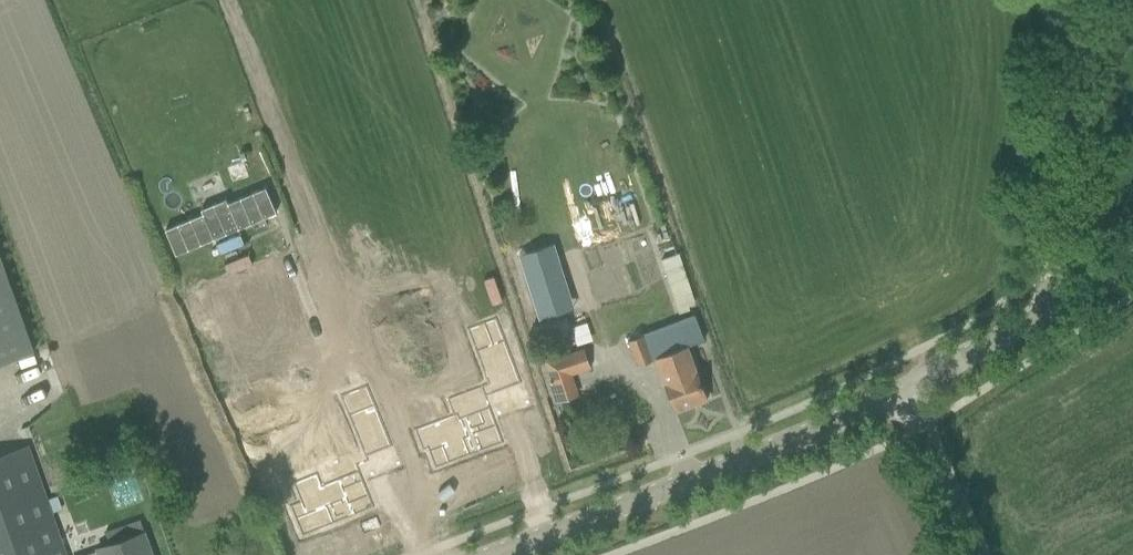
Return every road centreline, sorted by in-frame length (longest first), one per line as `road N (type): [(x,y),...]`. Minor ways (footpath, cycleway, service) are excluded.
road 1 (tertiary): [(524,554),(910,398)]
road 2 (unclassified): [(1047,316),(1037,241),(1066,22)]
road 3 (unclassified): [(976,554),(910,398)]
road 4 (tertiary): [(910,398),(1047,316)]

